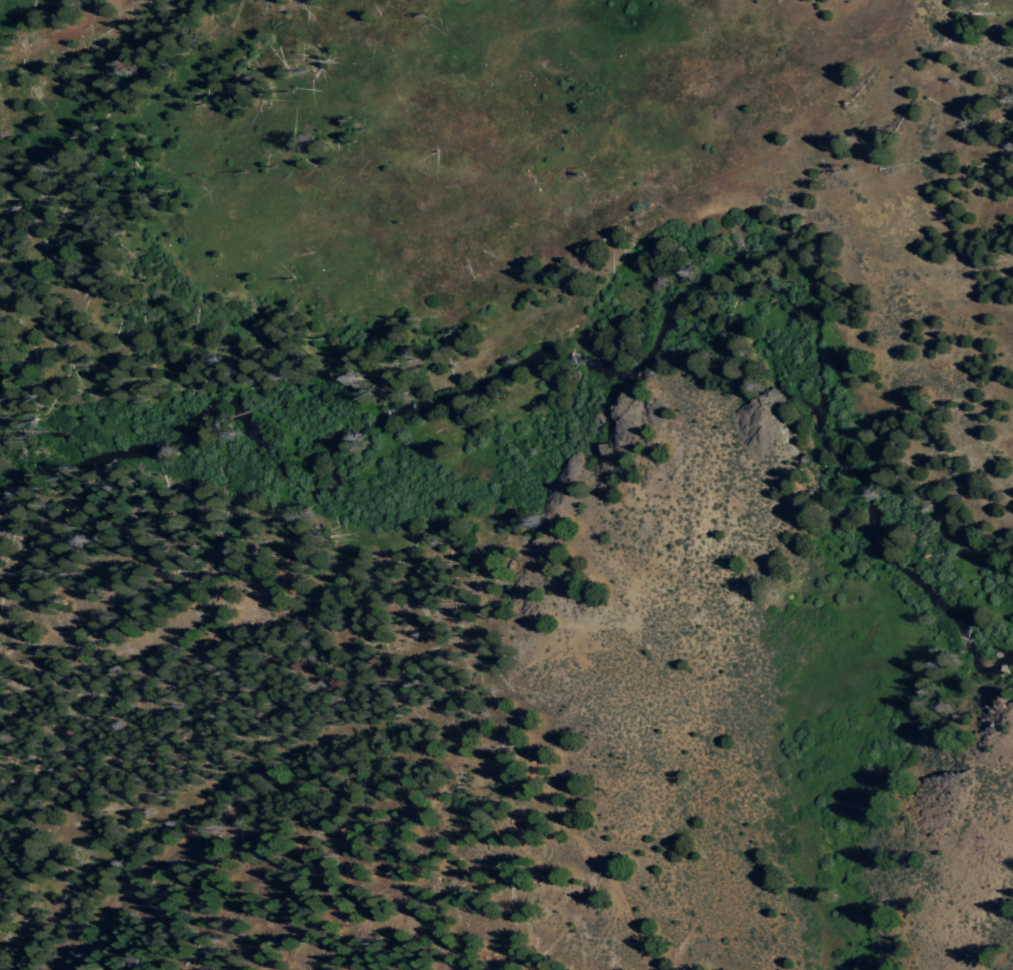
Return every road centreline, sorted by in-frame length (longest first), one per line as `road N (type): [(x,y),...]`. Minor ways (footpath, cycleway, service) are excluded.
road 1 (track): [(41,969),(106,921),(151,859),(199,827),(339,768),(429,757),(499,773),(557,822),(599,865),(645,969)]

